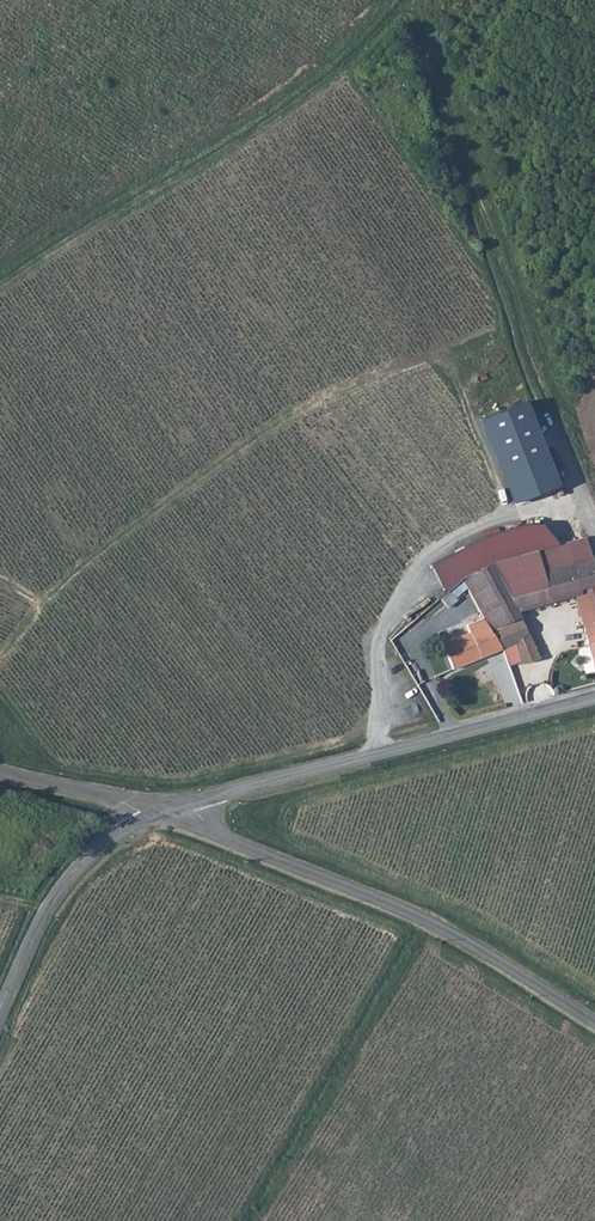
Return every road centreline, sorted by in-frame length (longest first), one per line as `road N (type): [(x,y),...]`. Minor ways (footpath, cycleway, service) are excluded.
road 1 (track): [(585,509),(581,458),(527,343),(422,29),(419,0)]
road 2 (track): [(0,285),(299,102),(372,39),(399,0)]
road 3 (unclassified): [(594,1024),(436,923),(223,835),(188,803)]
road 4 (tertiary): [(188,803),(594,701)]
road 5 (tertiary): [(0,1010),(59,888),(95,847),(142,818)]
road 6 (unclassified): [(0,772),(103,797),(142,818)]

